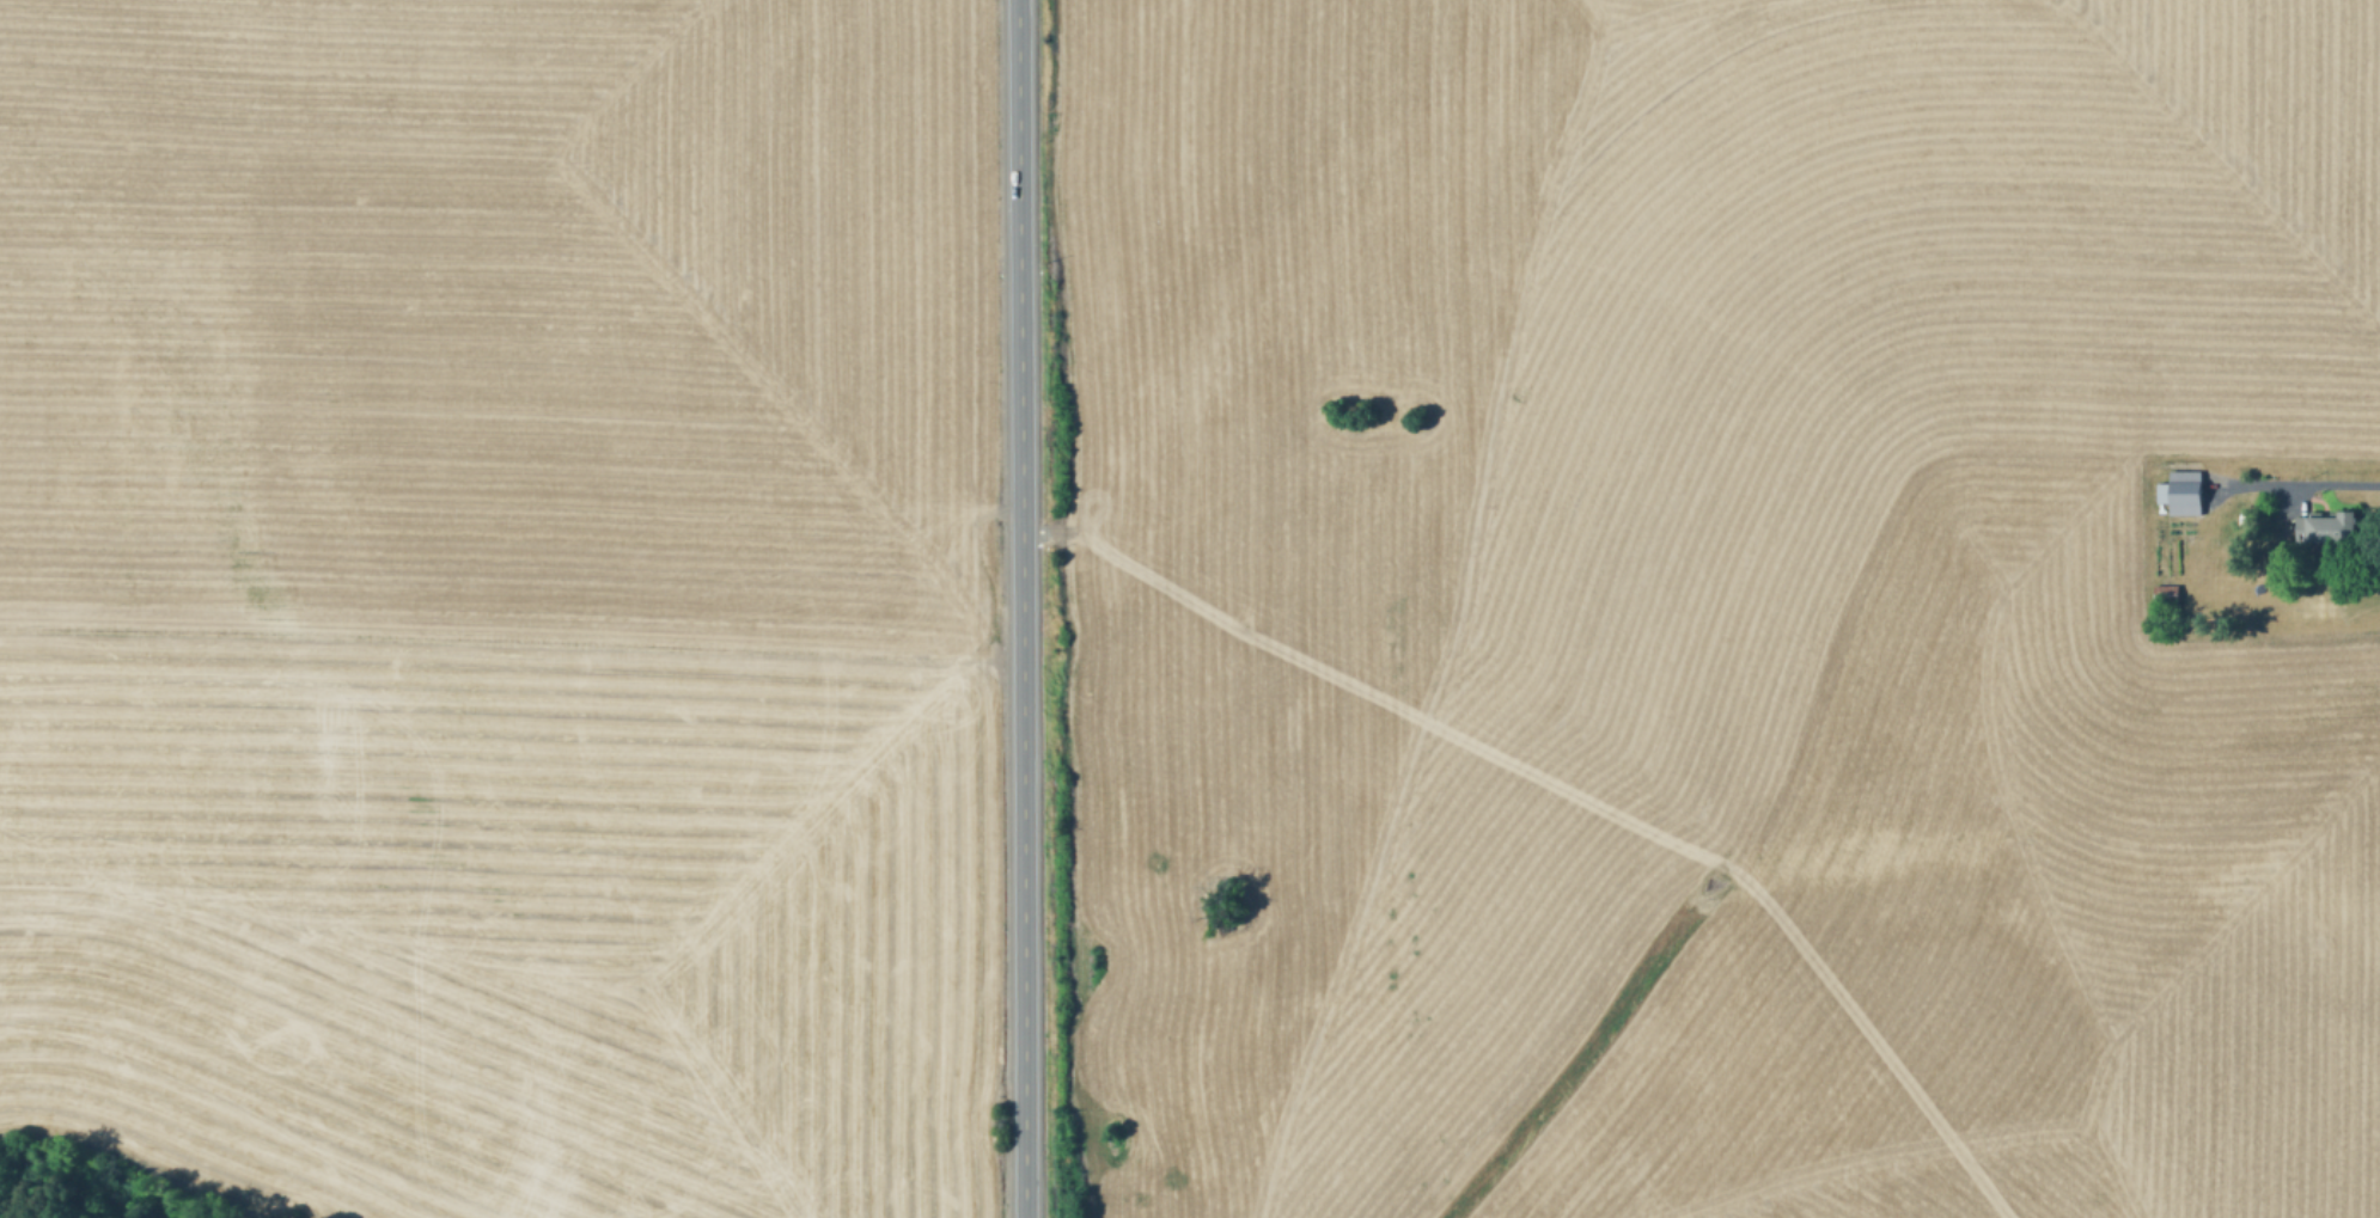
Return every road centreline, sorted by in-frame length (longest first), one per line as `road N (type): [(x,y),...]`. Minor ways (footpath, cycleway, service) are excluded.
road 1 (primary): [(1022,1217),(1015,0)]

